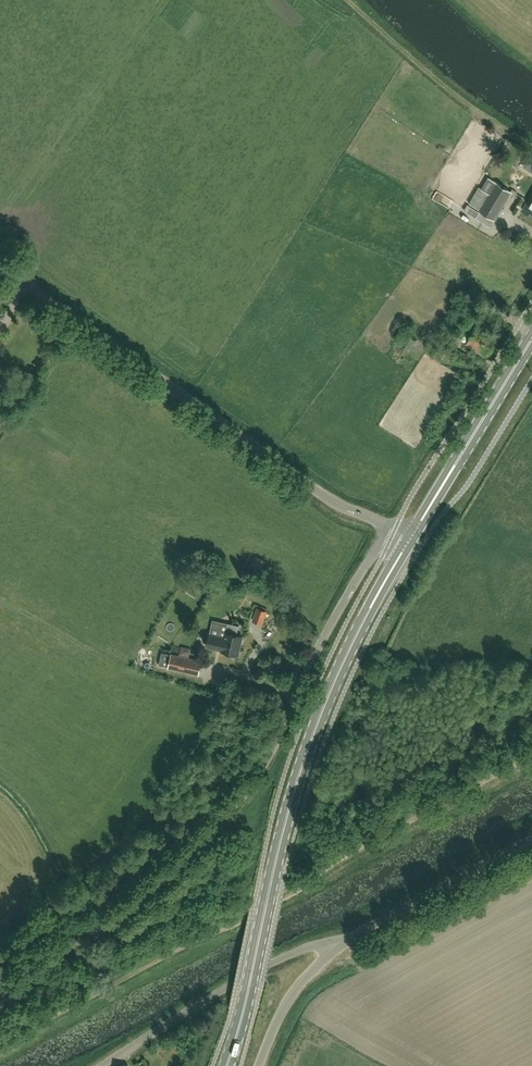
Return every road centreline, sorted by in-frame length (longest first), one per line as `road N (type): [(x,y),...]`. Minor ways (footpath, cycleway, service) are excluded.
road 1 (unclassified): [(0,1012),(35,977),(125,918),(253,796),(334,618),(390,527)]
road 2 (track): [(531,754),(335,862),(283,900),(0,1044)]
road 3 (primary): [(227,1065),(310,740),(410,539)]
road 4 (residential): [(390,527),(336,502),(0,264)]
road 5 (unclassified): [(102,1065),(289,956),(339,946)]
road 6 (track): [(531,147),(480,117),(347,0)]
road 7 (primary): [(410,539),(531,339)]
road 8 (unclassified): [(339,946),(531,839)]
road 9 (unclassified): [(259,1065),(298,985),(339,946)]

